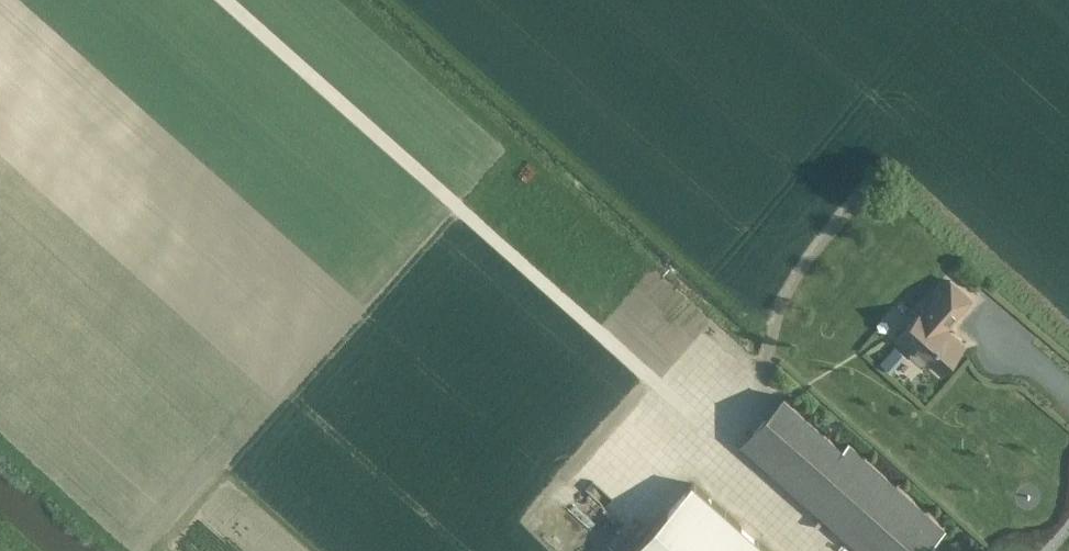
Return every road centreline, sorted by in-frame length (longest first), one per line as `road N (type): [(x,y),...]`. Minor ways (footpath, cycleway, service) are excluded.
road 1 (track): [(226,0),(704,426),(737,490),(808,550)]

